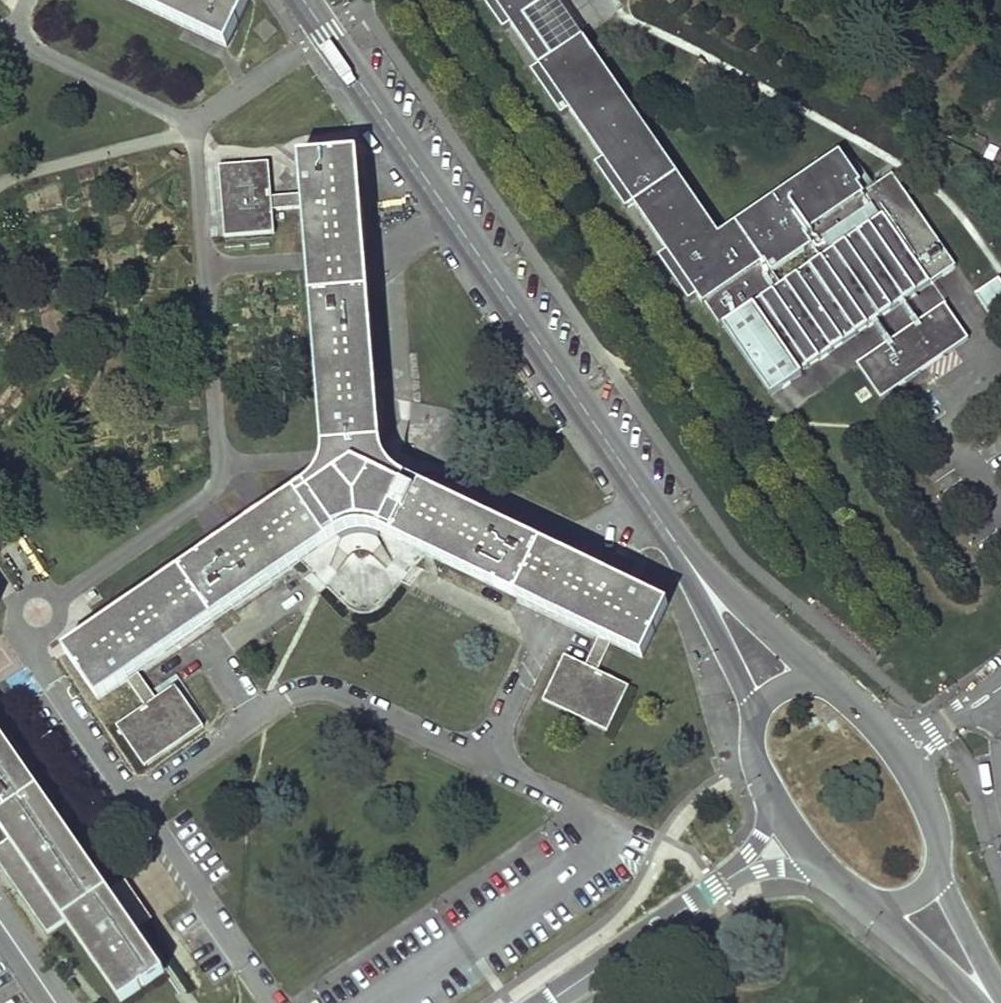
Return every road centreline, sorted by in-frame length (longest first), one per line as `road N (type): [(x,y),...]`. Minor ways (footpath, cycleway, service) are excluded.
road 1 (tertiary): [(677,546),(307,0)]
road 2 (residential): [(545,1002),(724,881)]
road 3 (tertiary): [(834,684),(677,546)]
road 4 (tertiary): [(677,546),(754,723)]
road 5 (tertiary): [(999,1002),(938,859)]
road 6 (tertiary): [(864,902),(983,1002)]
road 7 (residential): [(900,753),(1000,679)]

